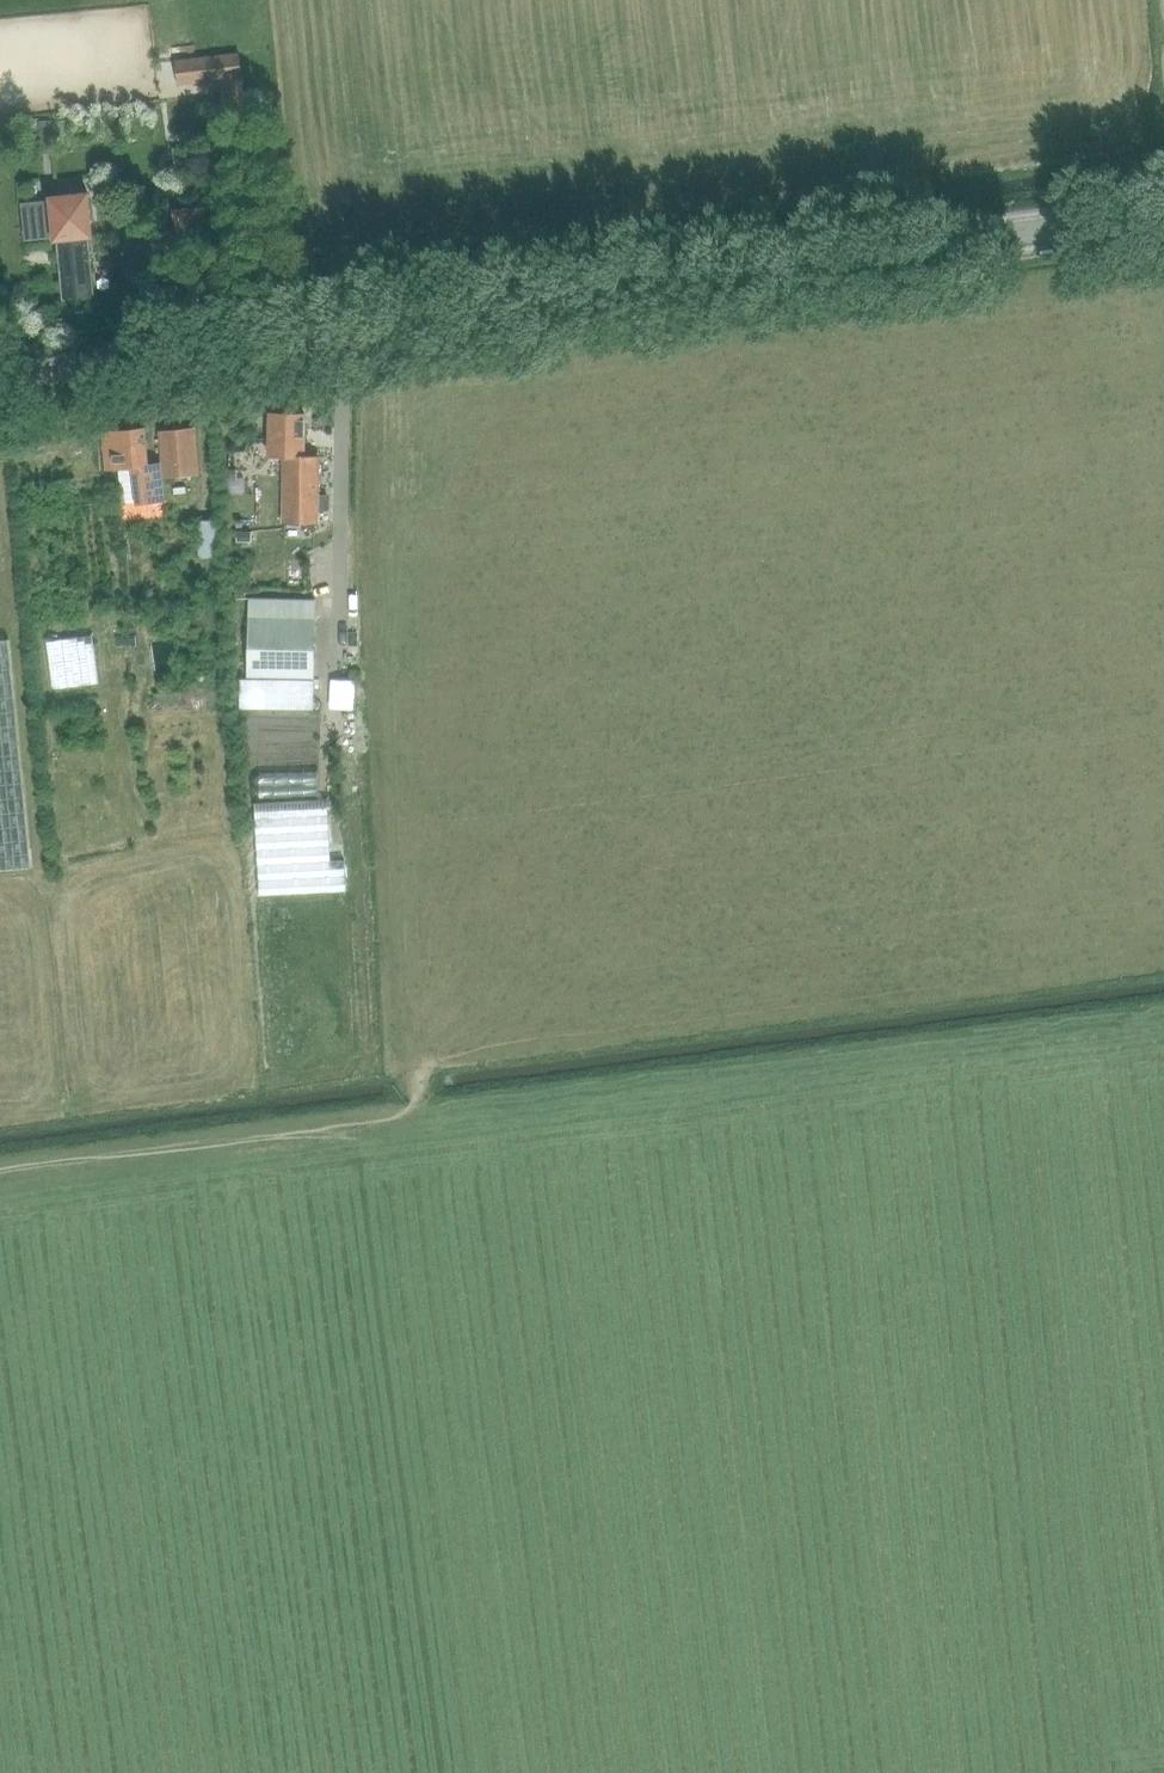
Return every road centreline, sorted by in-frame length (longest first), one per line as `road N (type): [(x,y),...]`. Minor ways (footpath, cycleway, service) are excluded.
road 1 (tertiary): [(0,376),(1163,214)]

